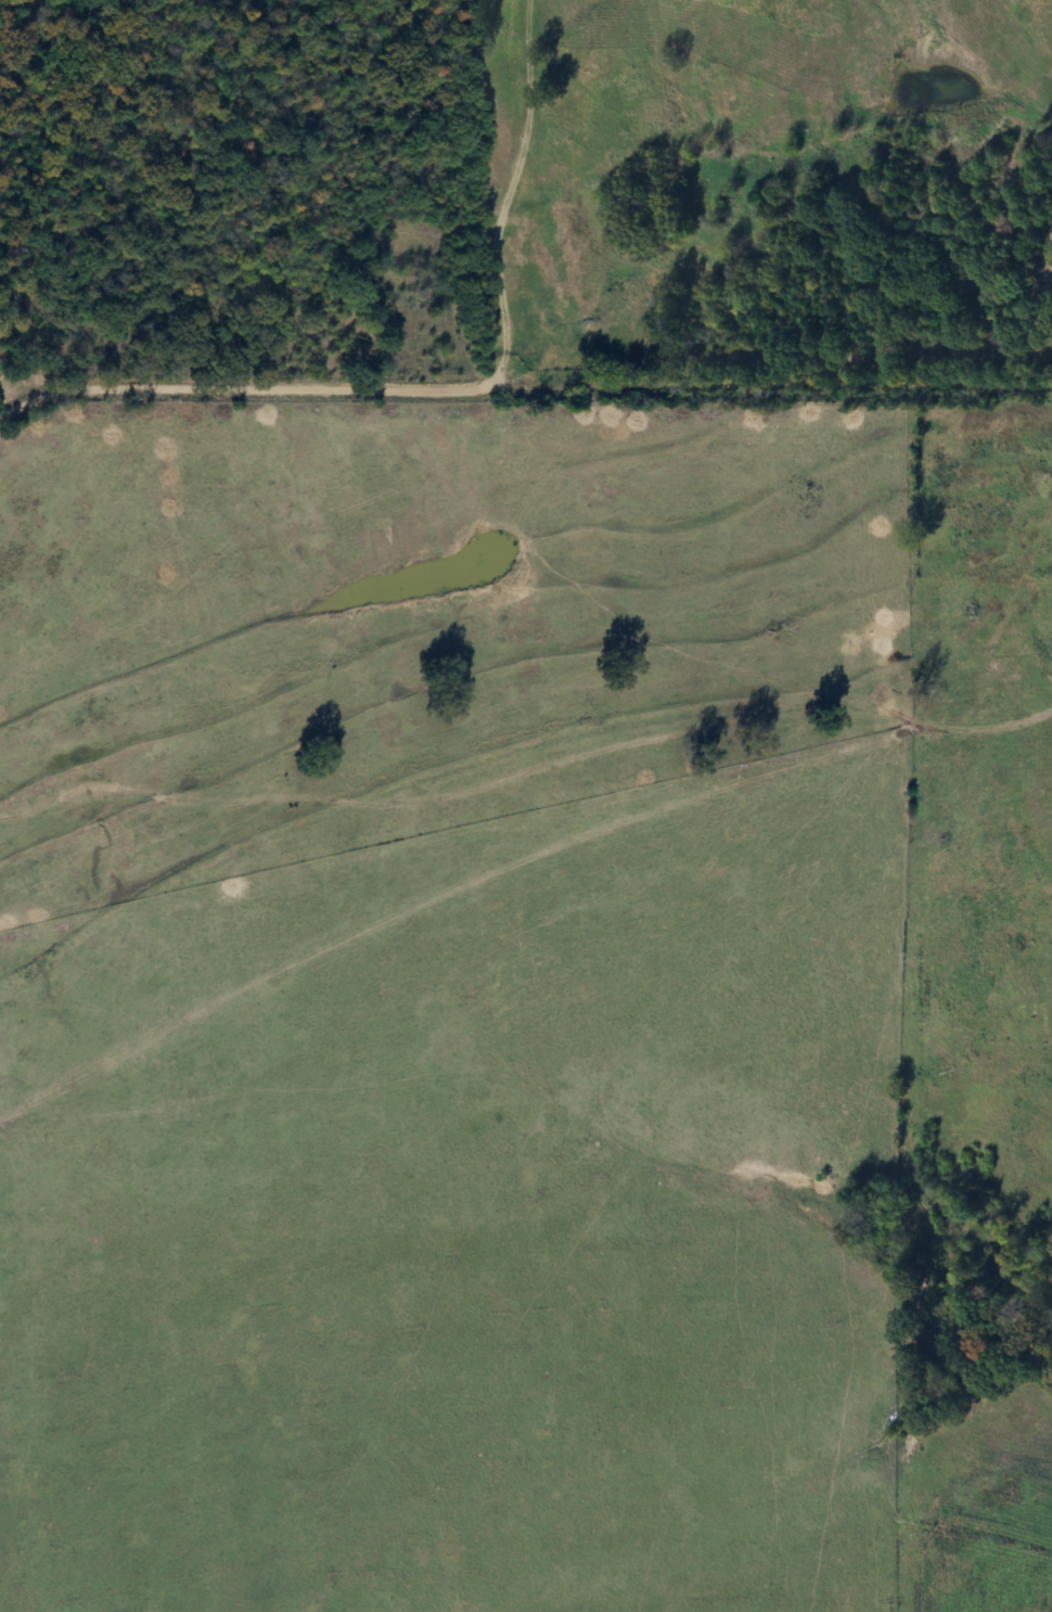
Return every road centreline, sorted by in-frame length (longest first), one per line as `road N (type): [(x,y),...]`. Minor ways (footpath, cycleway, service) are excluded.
road 1 (residential): [(1051,391),(60,393),(0,425)]

